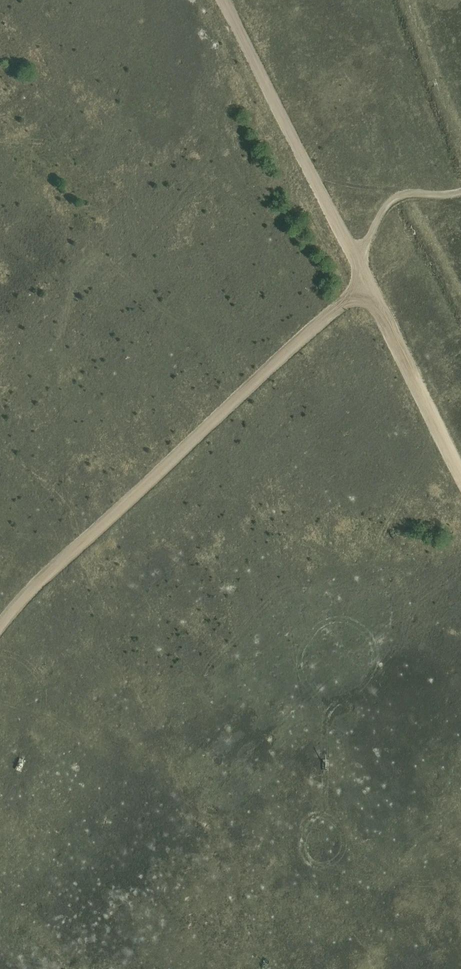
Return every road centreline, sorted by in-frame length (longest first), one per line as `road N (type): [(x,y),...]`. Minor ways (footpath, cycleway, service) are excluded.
road 1 (track): [(0,626),(33,585),(354,286),(376,218),(405,194),(308,174)]
road 2 (track): [(214,0),(460,471)]

